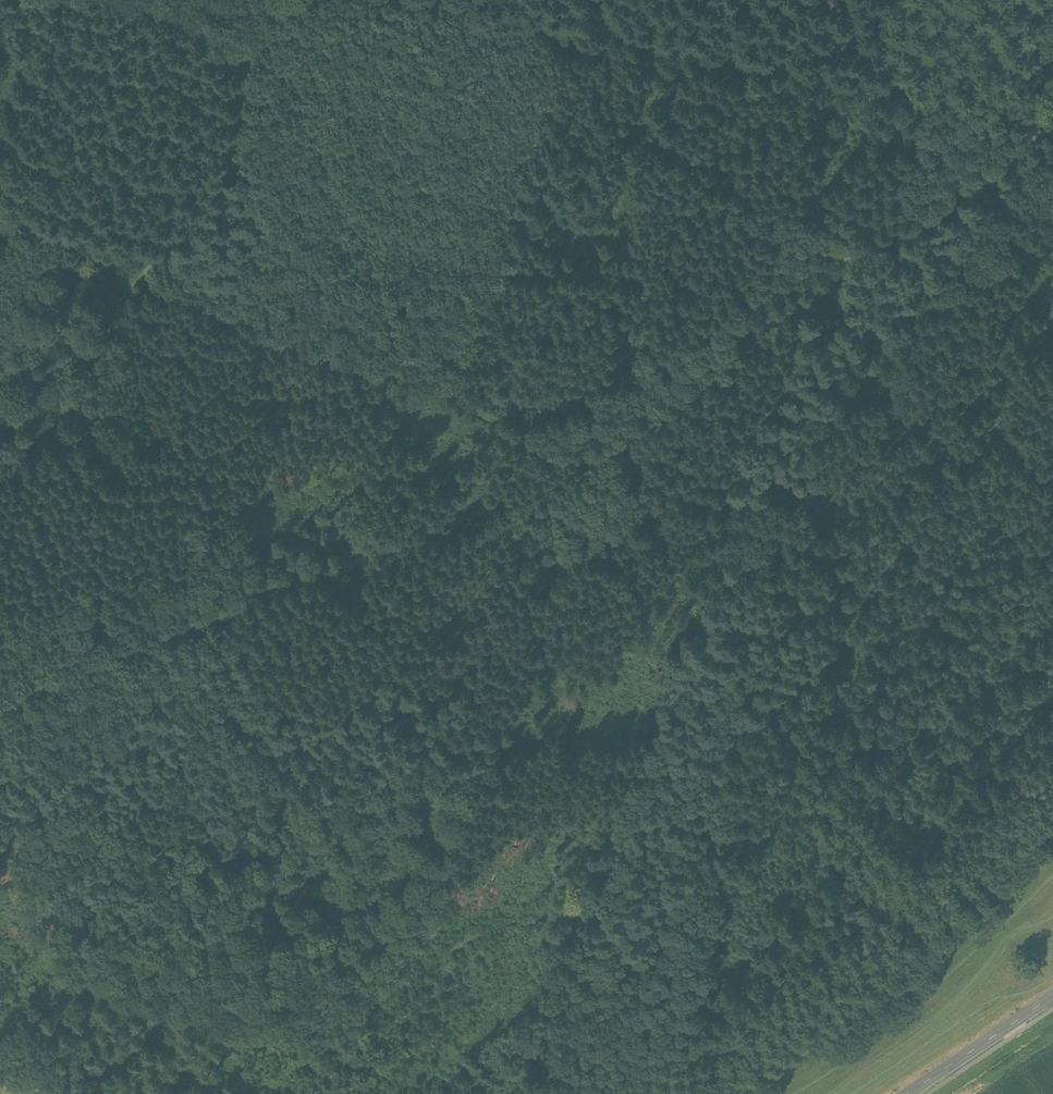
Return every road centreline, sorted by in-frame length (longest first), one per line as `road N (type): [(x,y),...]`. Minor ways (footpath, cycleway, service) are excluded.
road 1 (track): [(0,702),(620,442),(856,252),(1052,129)]
road 2 (track): [(295,0),(258,22),(243,48),(234,141),(200,200),(122,300),(62,425),(0,468)]
road 3 (secondary): [(1052,998),(911,1093)]

